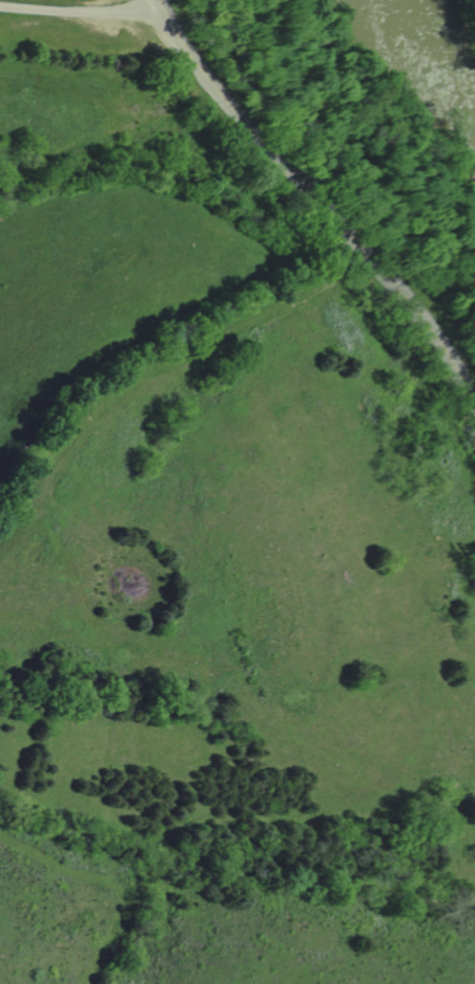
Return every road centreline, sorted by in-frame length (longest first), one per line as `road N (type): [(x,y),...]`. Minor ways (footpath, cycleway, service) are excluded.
road 1 (secondary): [(474,407),(403,302),(194,67),(153,0)]

